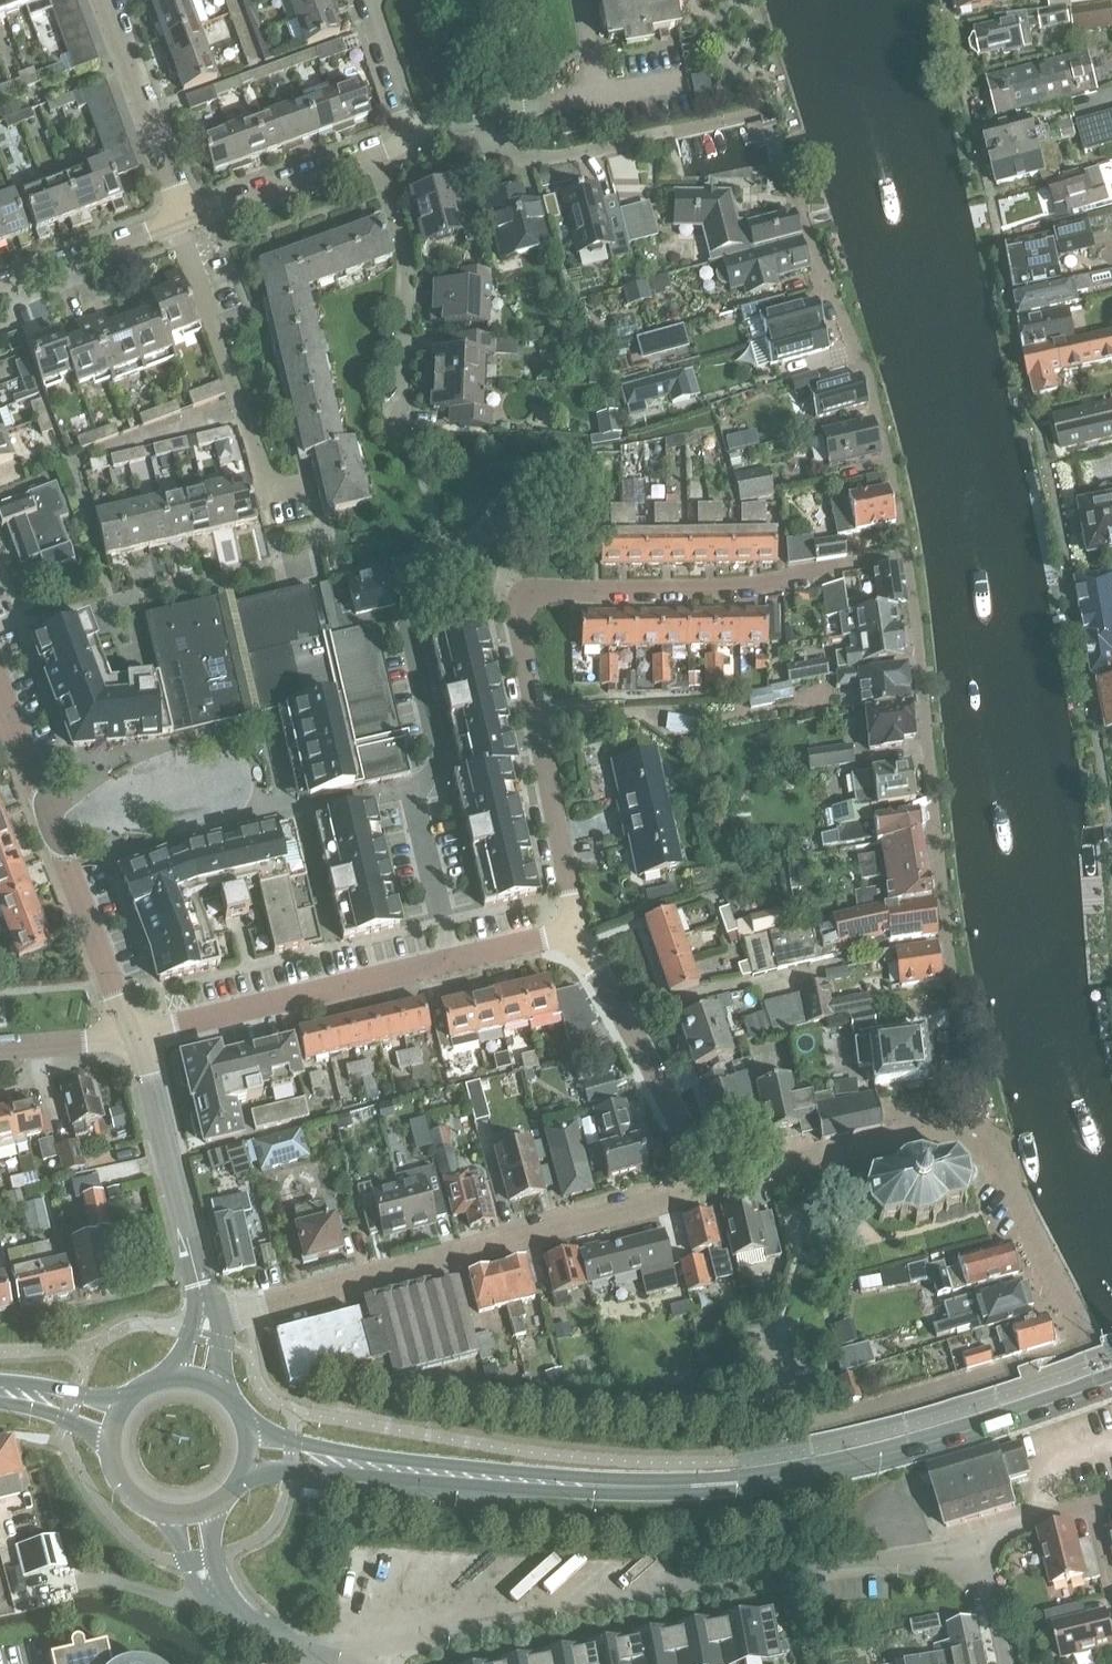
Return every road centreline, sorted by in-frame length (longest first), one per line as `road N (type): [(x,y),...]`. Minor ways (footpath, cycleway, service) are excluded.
road 1 (residential): [(579,932),(518,617),(527,592),(777,582),(881,561)]
road 2 (unclassified): [(372,1651),(799,1567),(981,1551)]
road 3 (secondary): [(557,1482),(707,1485),(816,1469),(978,1431),(1111,1385)]
road 4 (residential): [(208,1313),(249,1311),(710,1188)]
road 5 (residential): [(413,132),(543,159),(757,113)]
road 6 (residential): [(455,961),(415,790),(440,756),(410,631)]
road 7 (residential): [(135,1035),(11,714)]
road 8 (residential): [(135,1035),(455,961)]
road 9 (secondary): [(557,1482),(250,1433)]
road 10 (secondary): [(248,1469),(557,1482)]
road 11 (residential): [(278,508),(185,252),(181,219)]
road 12 (residential): [(710,1188),(579,932)]
road 13 (residential): [(208,1313),(135,1035)]
road 14 (residential): [(403,431),(407,251),(374,152)]
road 15 (residential): [(710,1188),(882,1141),(979,1146)]
road 16 (residential): [(103,0),(181,219)]
road 17 (unclassified): [(1081,1342),(979,1146)]
road 18 (residential): [(181,219),(374,152)]
road 19 (residential): [(0,286),(181,219)]
road 20 (unclassified): [(372,1651),(302,1650),(225,1596)]
road 21 (residential): [(413,132),(370,0)]
road 22 (residential): [(0,1051),(135,1035)]
road 23 (residential): [(455,961),(579,932)]
road 24 (secondary): [(124,1404),(0,1381)]
road 25 (unclassified): [(981,1551),(989,1538),(1092,1505)]

